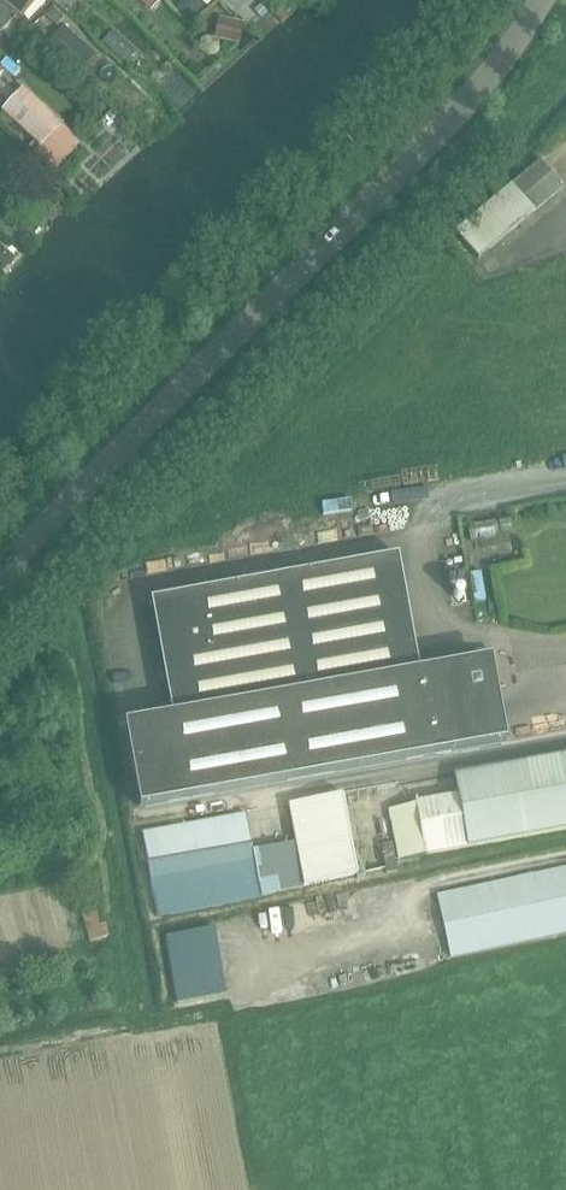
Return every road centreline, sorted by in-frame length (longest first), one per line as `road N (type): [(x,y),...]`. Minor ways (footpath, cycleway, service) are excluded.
road 1 (unclassified): [(0,572),(362,209),(541,0)]

